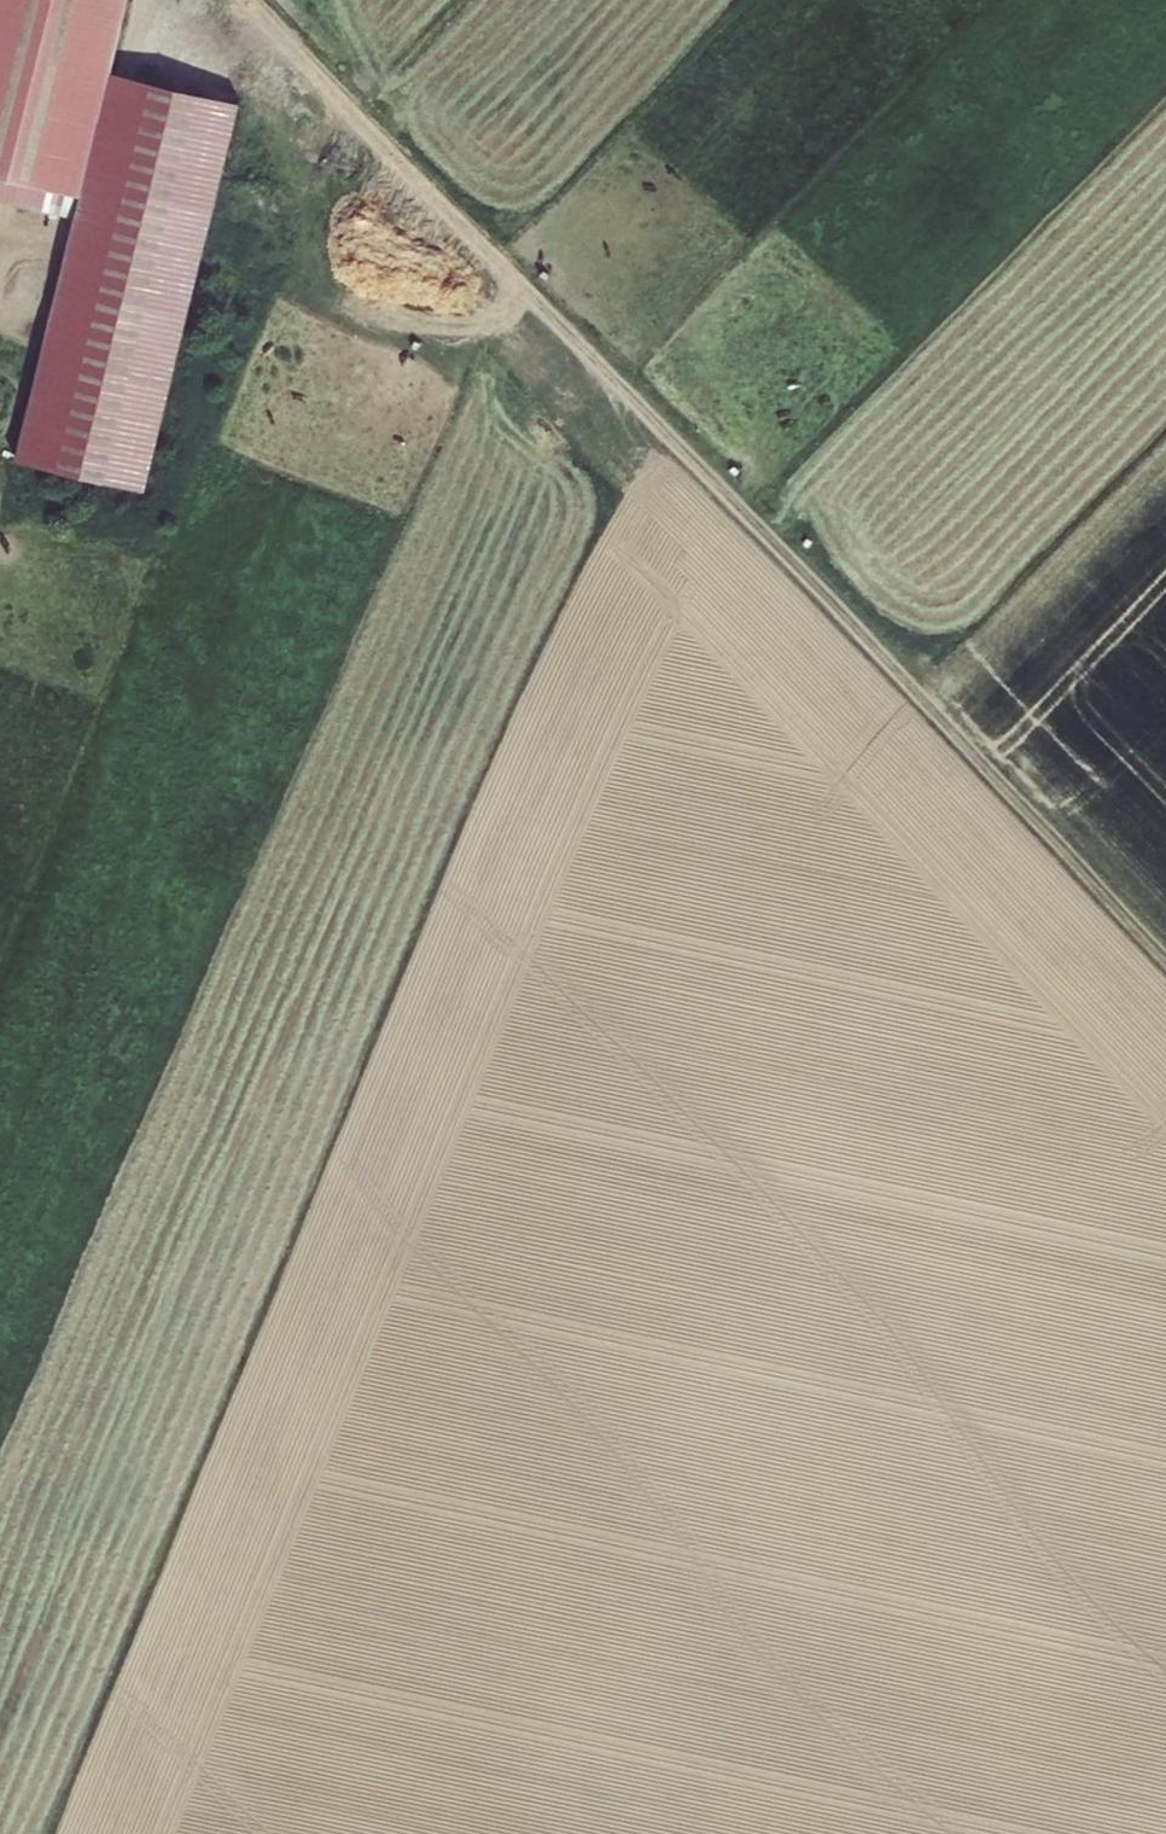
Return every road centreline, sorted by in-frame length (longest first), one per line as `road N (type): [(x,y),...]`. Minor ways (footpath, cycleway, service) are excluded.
road 1 (track): [(247,0),(1165,947)]

